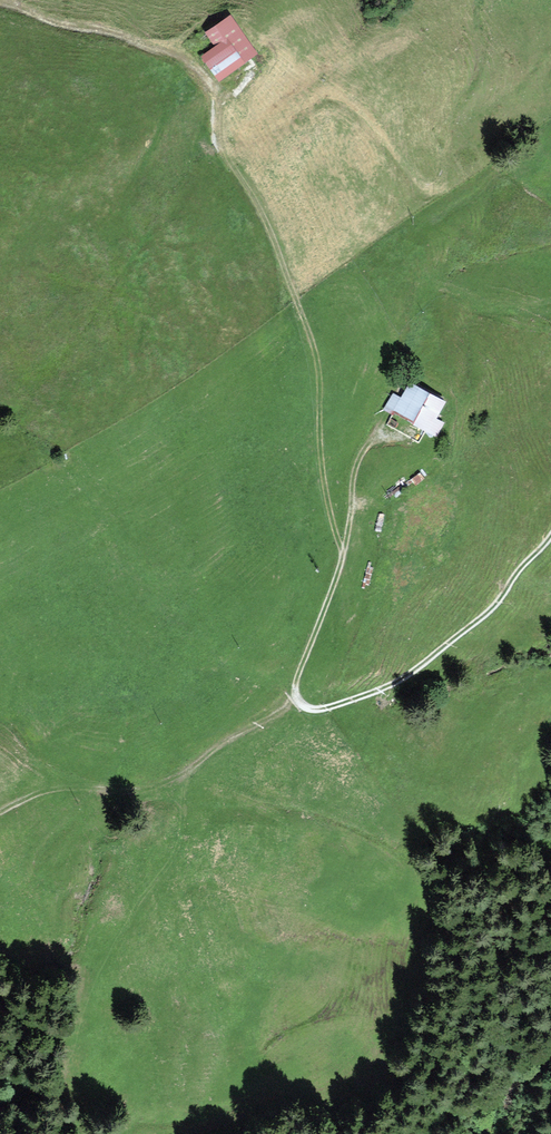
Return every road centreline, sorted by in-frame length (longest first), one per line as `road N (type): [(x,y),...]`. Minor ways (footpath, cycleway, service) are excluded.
road 1 (track): [(297,699),(346,558),(320,456),(315,342),(253,191),(218,146),(217,96),(189,63),(160,46),(8,0)]
road 2 (track): [(215,120),(240,139),(338,98),(358,104),(423,187),(439,184),(452,119),(479,80),(479,0)]
road 3 (track): [(550,535),(488,613),(421,665),(325,709),(297,699)]
road 4 (track): [(185,776),(137,795),(43,792),(0,815)]
road 5 (track): [(346,558),(360,458),(384,420)]
road 6 (track): [(297,699),(185,776)]

